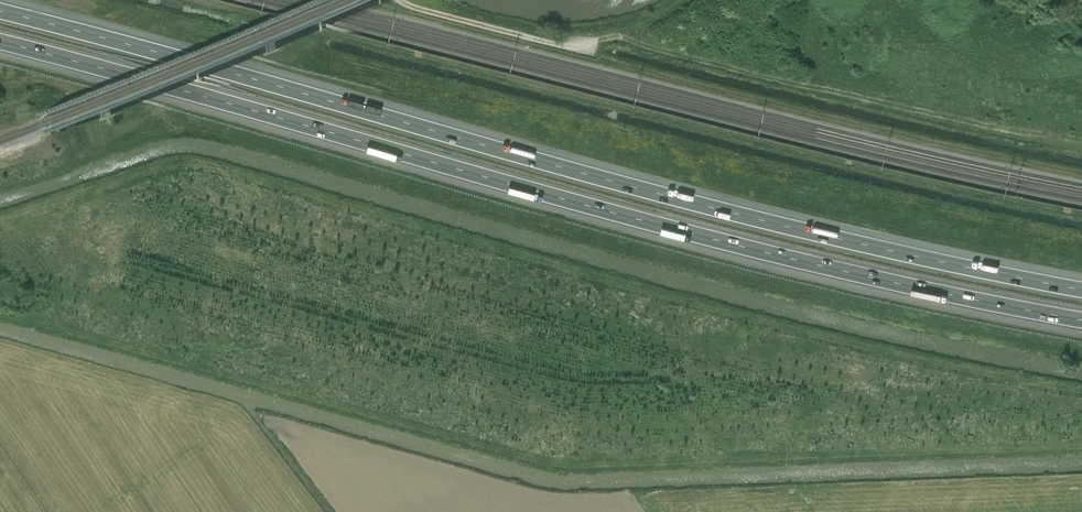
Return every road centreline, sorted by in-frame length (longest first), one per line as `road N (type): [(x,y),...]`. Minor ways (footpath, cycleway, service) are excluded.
road 1 (motorway): [(1081,289),(645,191),(0,11)]
road 2 (motorway): [(0,42),(836,271),(1081,319)]

